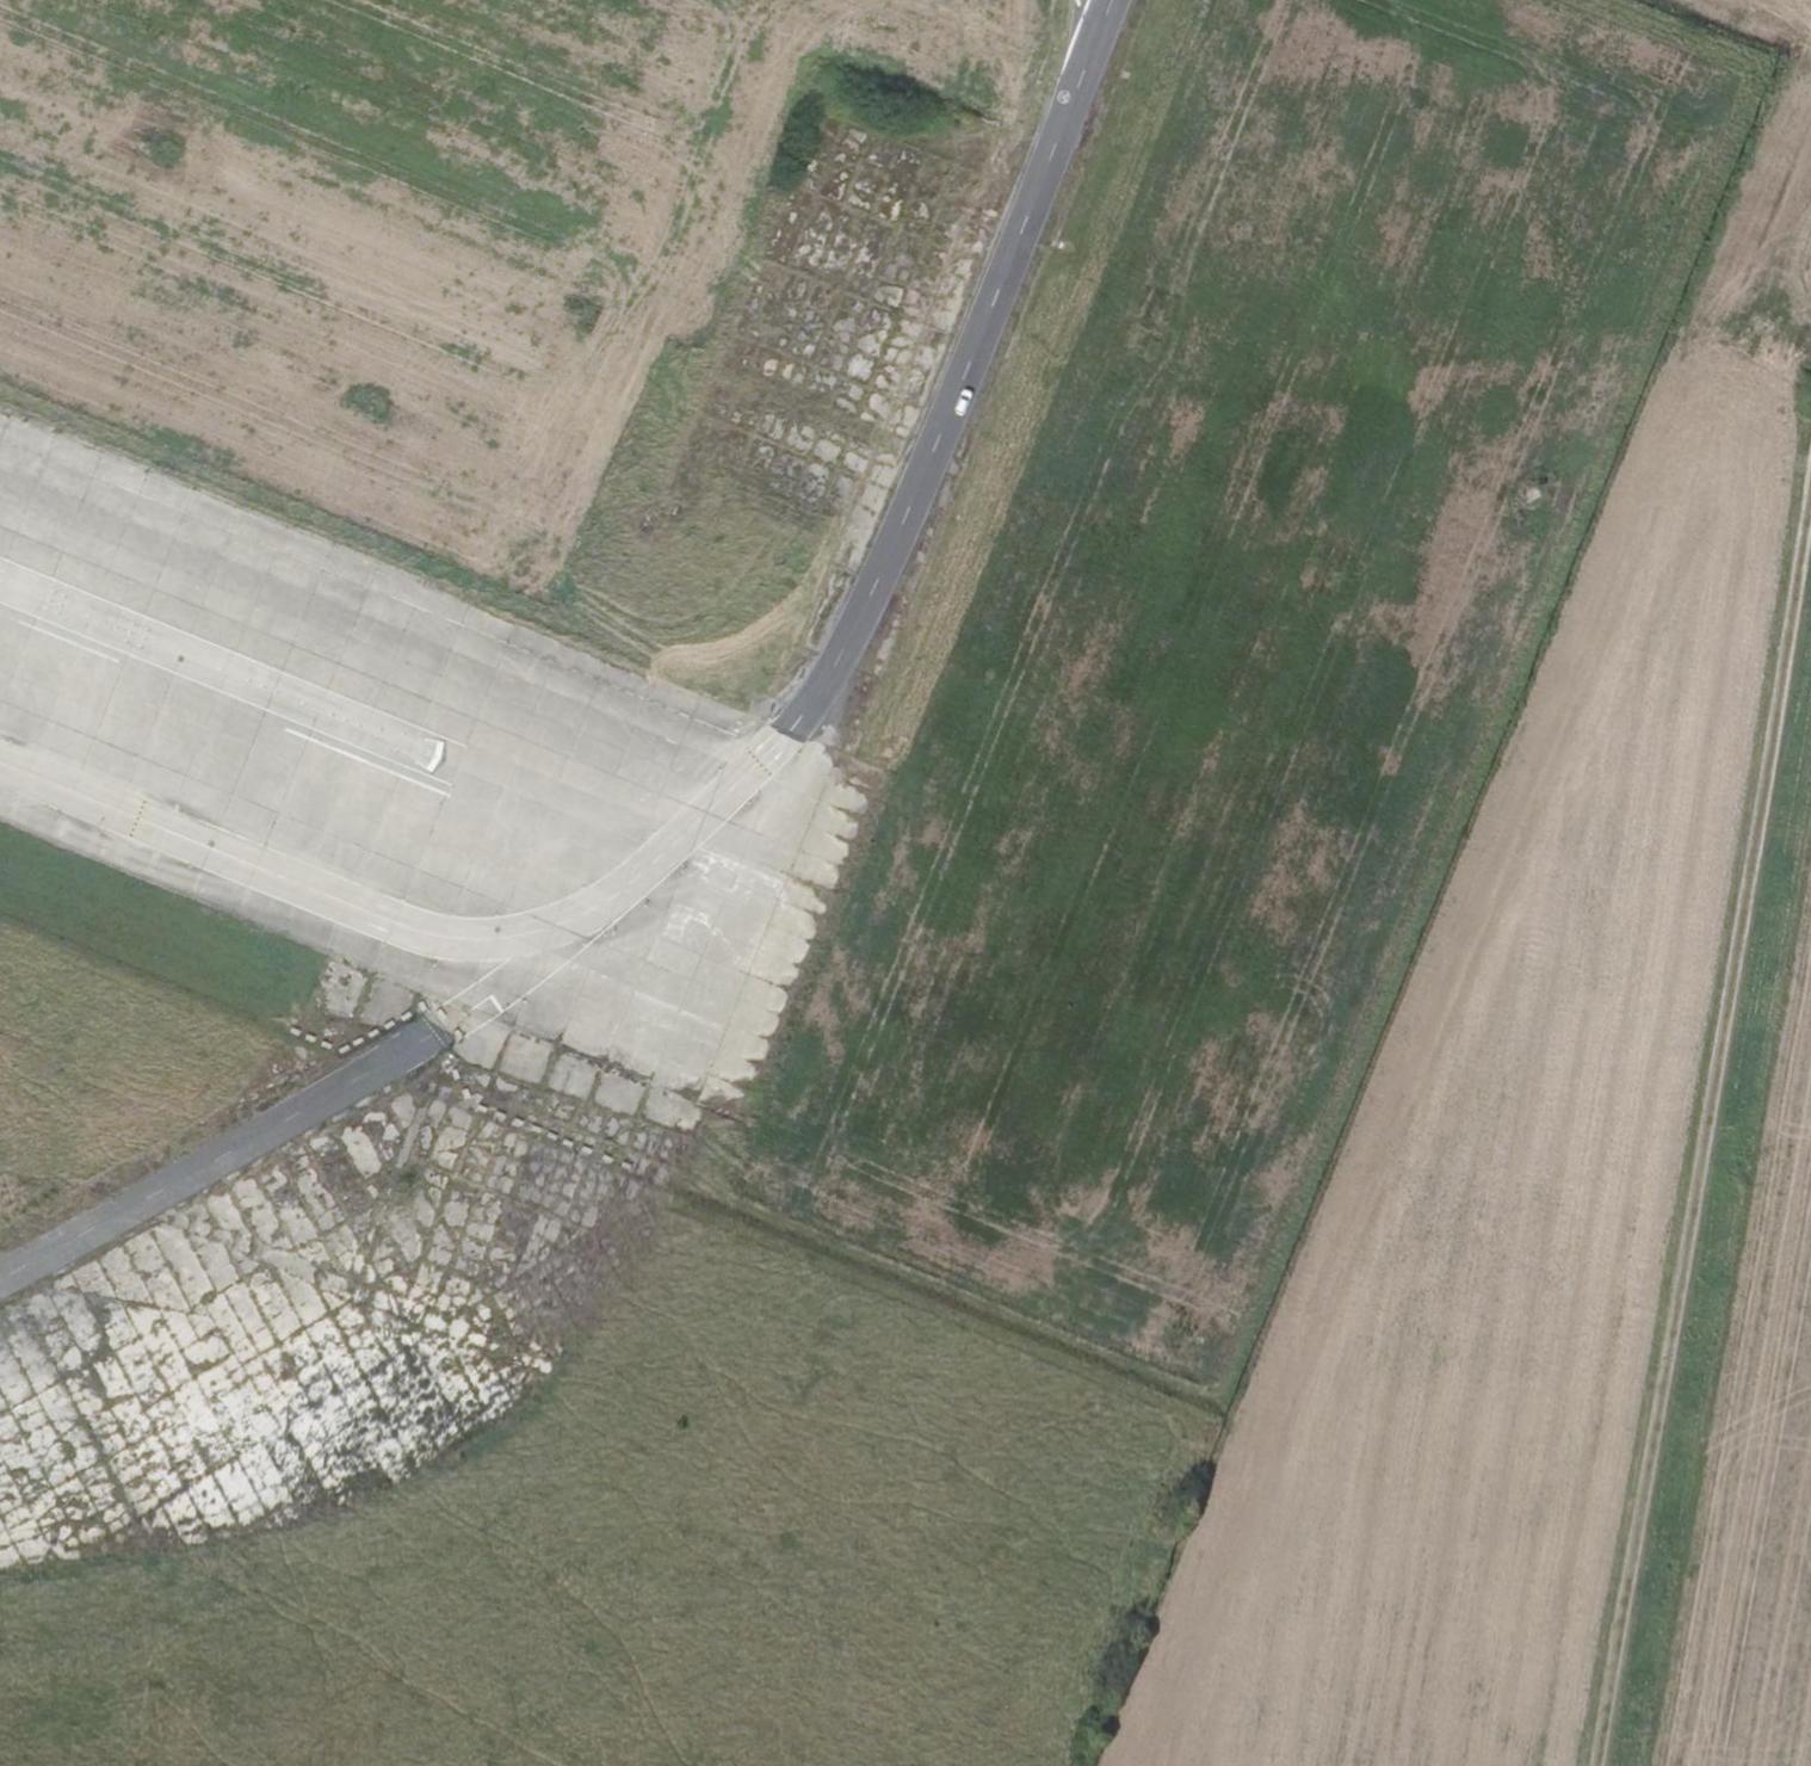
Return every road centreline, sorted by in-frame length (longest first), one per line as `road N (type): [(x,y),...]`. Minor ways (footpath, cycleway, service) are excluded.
road 1 (track): [(1810,443),(1589,1765)]

